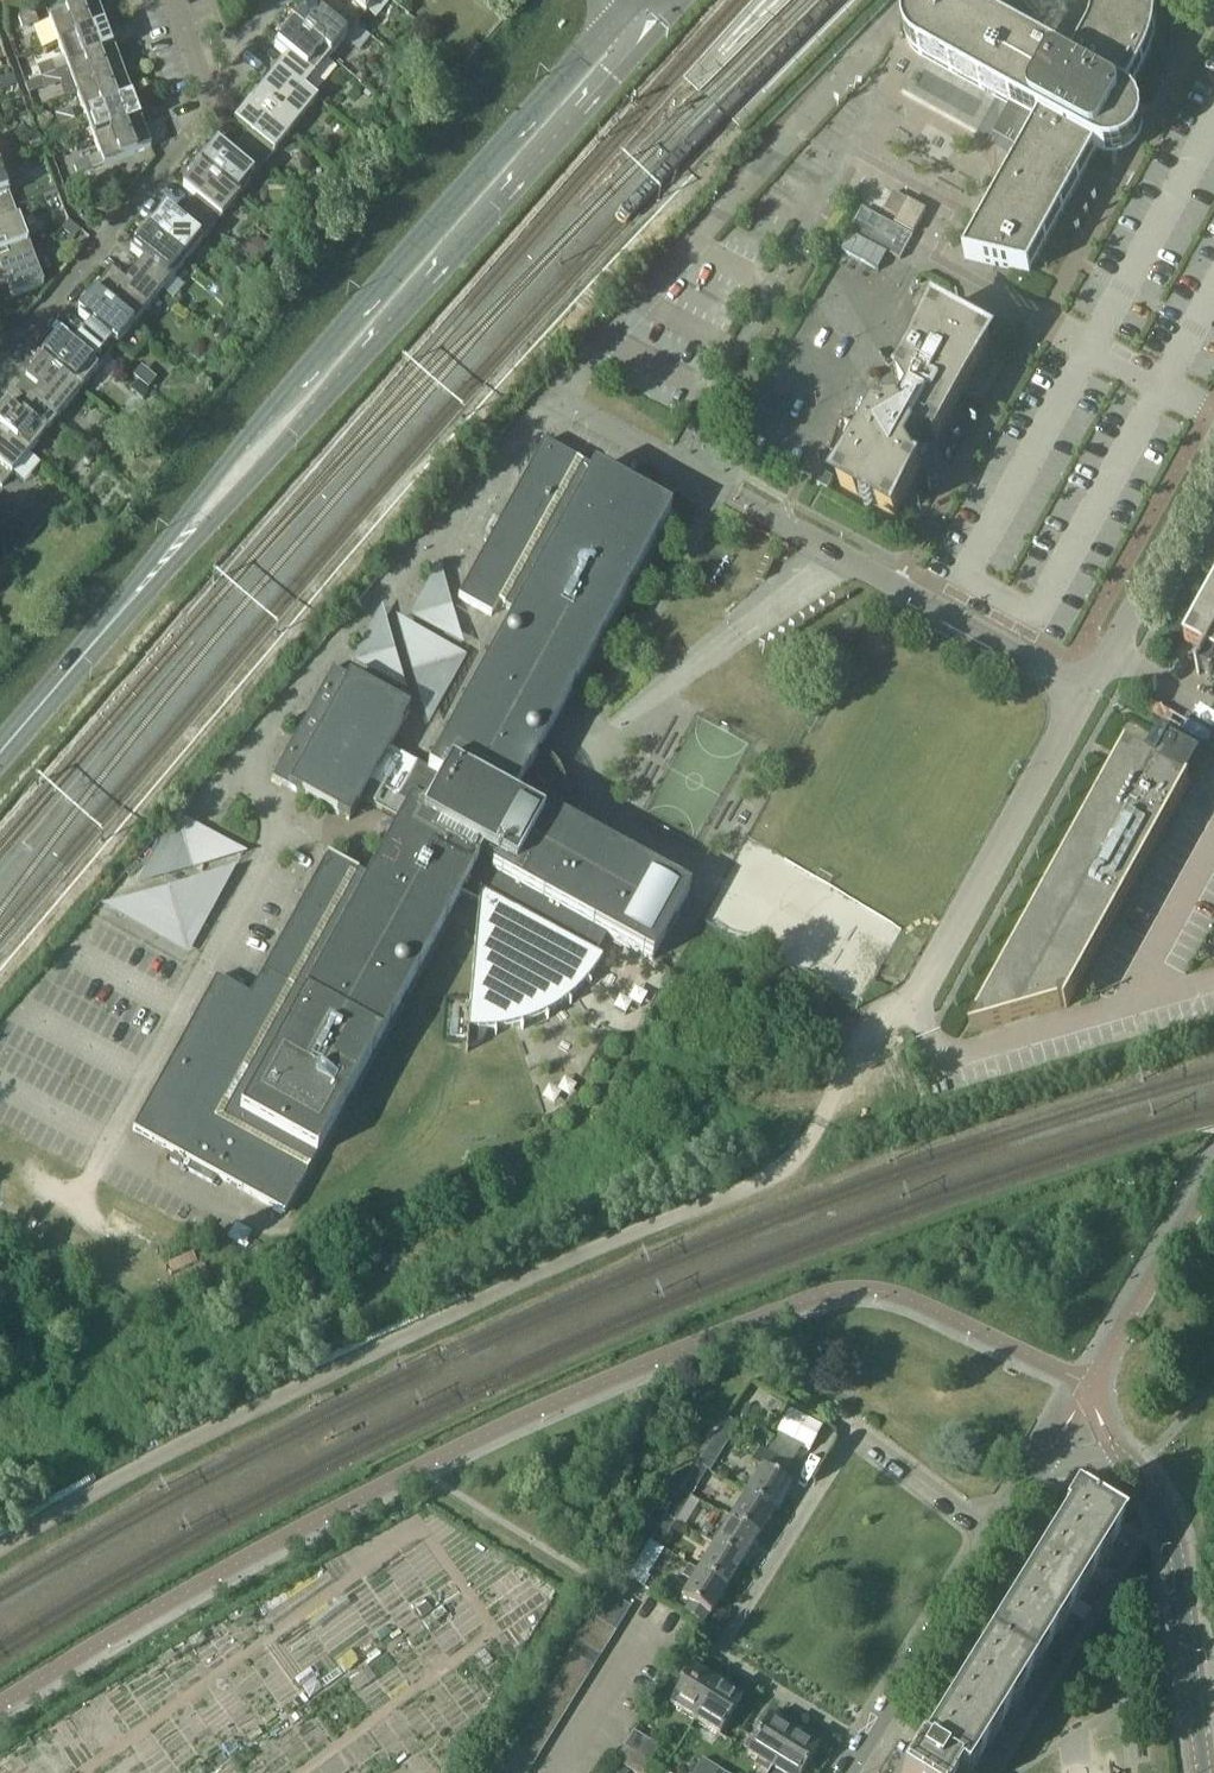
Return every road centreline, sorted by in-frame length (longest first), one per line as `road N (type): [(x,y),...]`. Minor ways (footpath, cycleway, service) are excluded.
road 1 (track): [(0,1401),(103,1339),(497,1159),(869,1027)]
road 2 (secondary): [(629,6),(236,449),(134,595)]
road 3 (secondary): [(134,595),(450,266),(657,31)]
road 4 (unclassified): [(869,1027),(914,1006),(1091,689)]
road 5 (unclassified): [(1091,689),(735,498)]
road 6 (residential): [(204,85),(202,123),(9,349)]
road 7 (unclassified): [(1205,1772),(1179,1563),(1164,1515),(1131,1462)]
road 8 (unclassified): [(846,1772),(994,1535)]
road 9 (unclassified): [(1091,689),(1213,465)]
road 10 (secondary): [(0,754),(134,595)]
road 11 (residential): [(994,1535),(856,1430)]
road 12 (unclassified): [(994,1535),(1040,1473),(1096,1456),(1131,1462)]

